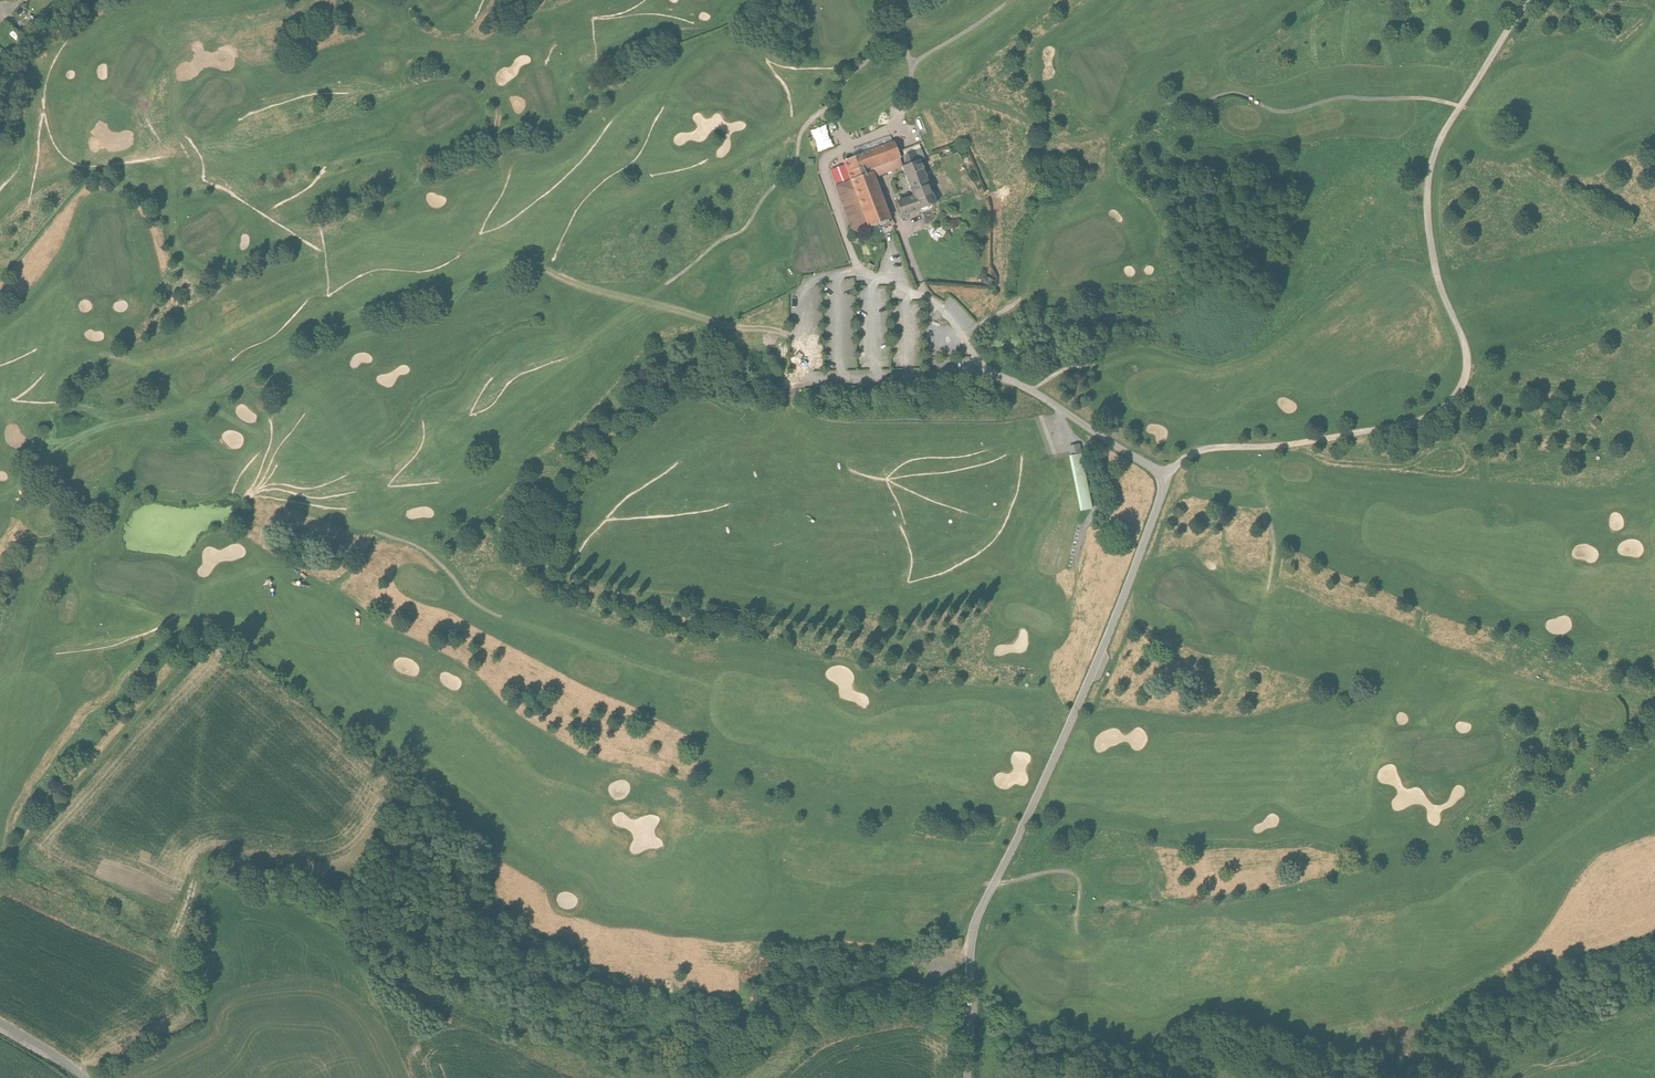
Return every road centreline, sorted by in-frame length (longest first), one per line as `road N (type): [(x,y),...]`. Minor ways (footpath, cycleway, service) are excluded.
road 1 (unclassified): [(908,376),(998,376),(1167,480),(1110,637),(979,914),(967,1077)]
road 2 (track): [(1461,392),(1464,341),(1432,249),(1431,171),(1441,142),(1532,0)]
road 3 (track): [(1167,480),(1201,453),(1287,448),(1408,425),(1461,392)]

